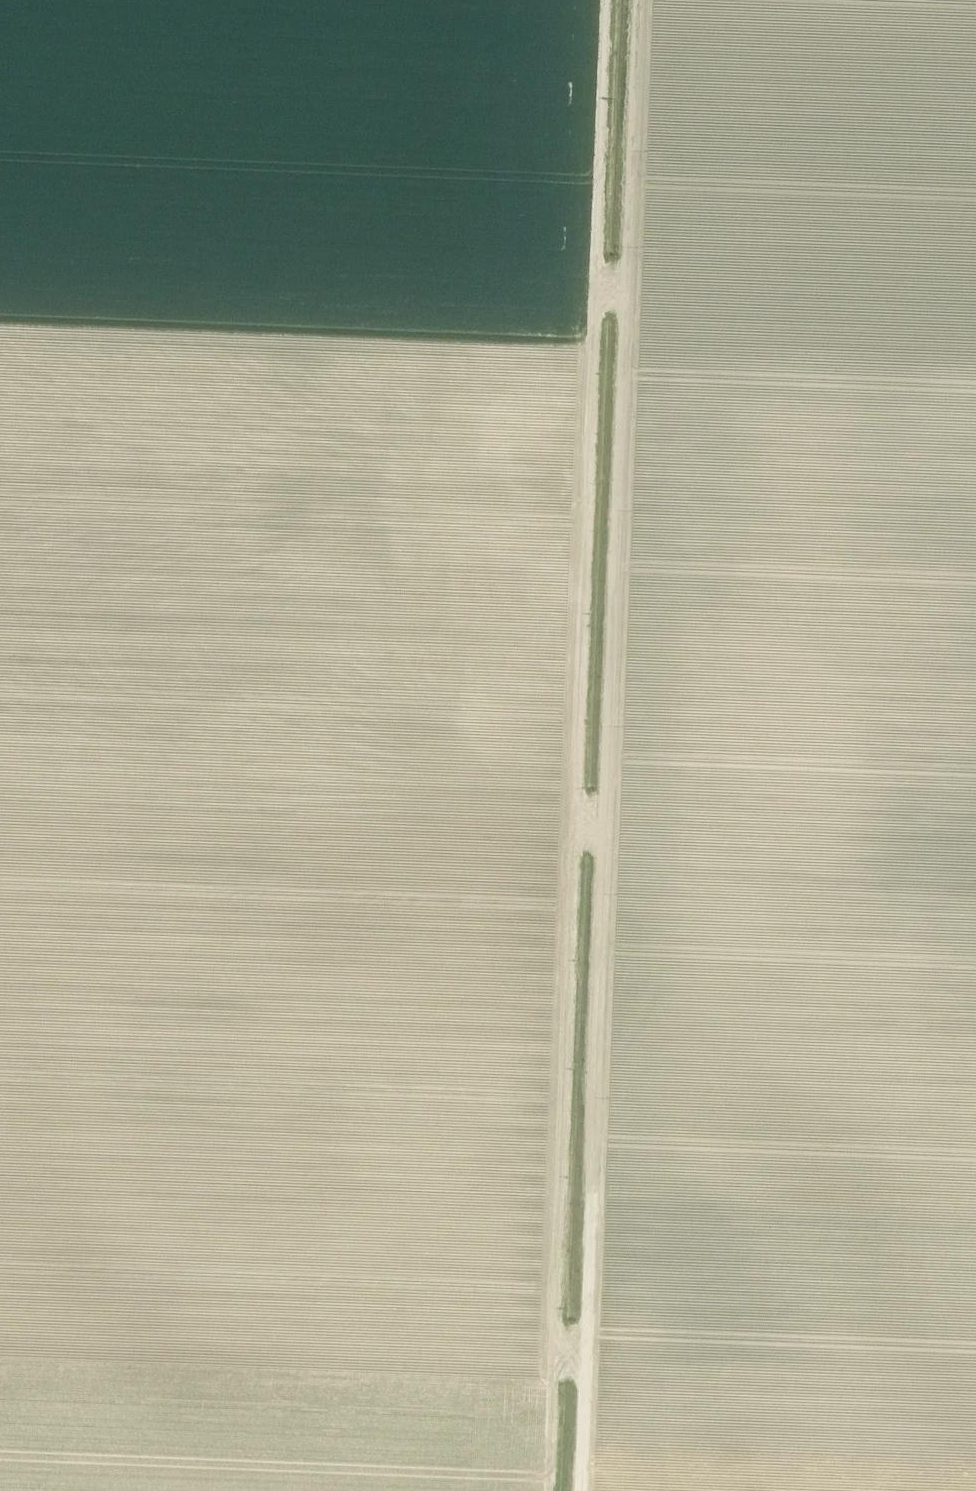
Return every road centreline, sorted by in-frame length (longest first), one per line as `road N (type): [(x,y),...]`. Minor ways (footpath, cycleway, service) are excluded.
road 1 (track): [(593,1193),(581,1490)]

